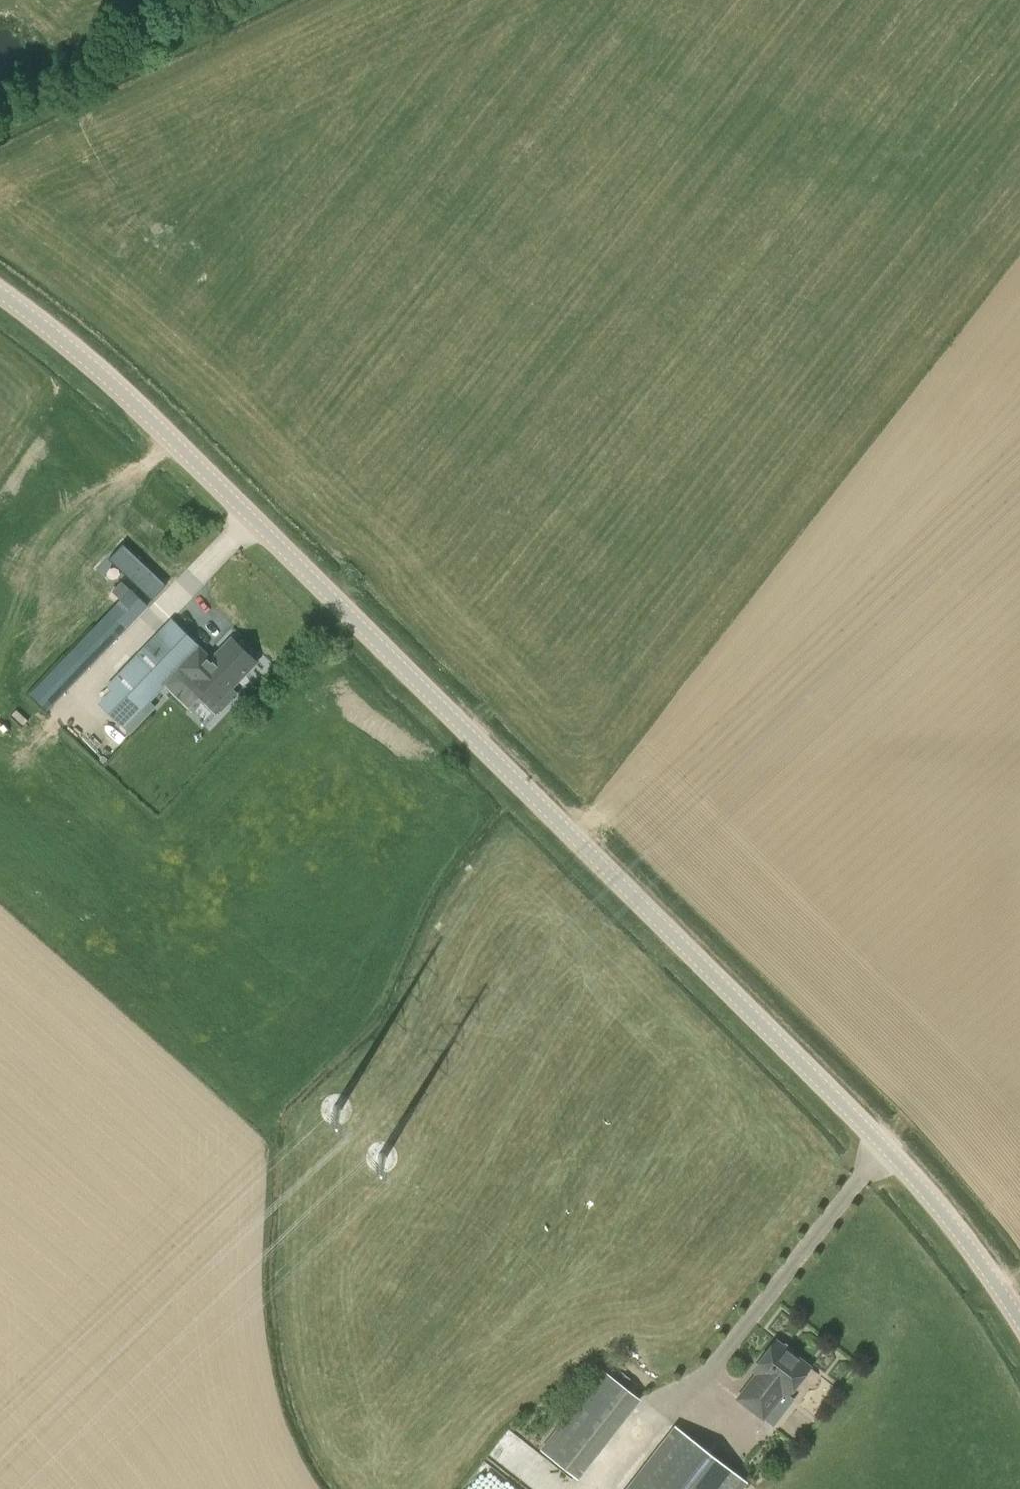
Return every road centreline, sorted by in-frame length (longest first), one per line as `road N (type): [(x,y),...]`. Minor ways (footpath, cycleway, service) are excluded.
road 1 (tertiary): [(1019,1318),(980,1257),(843,1106),(108,380),(0,295)]

